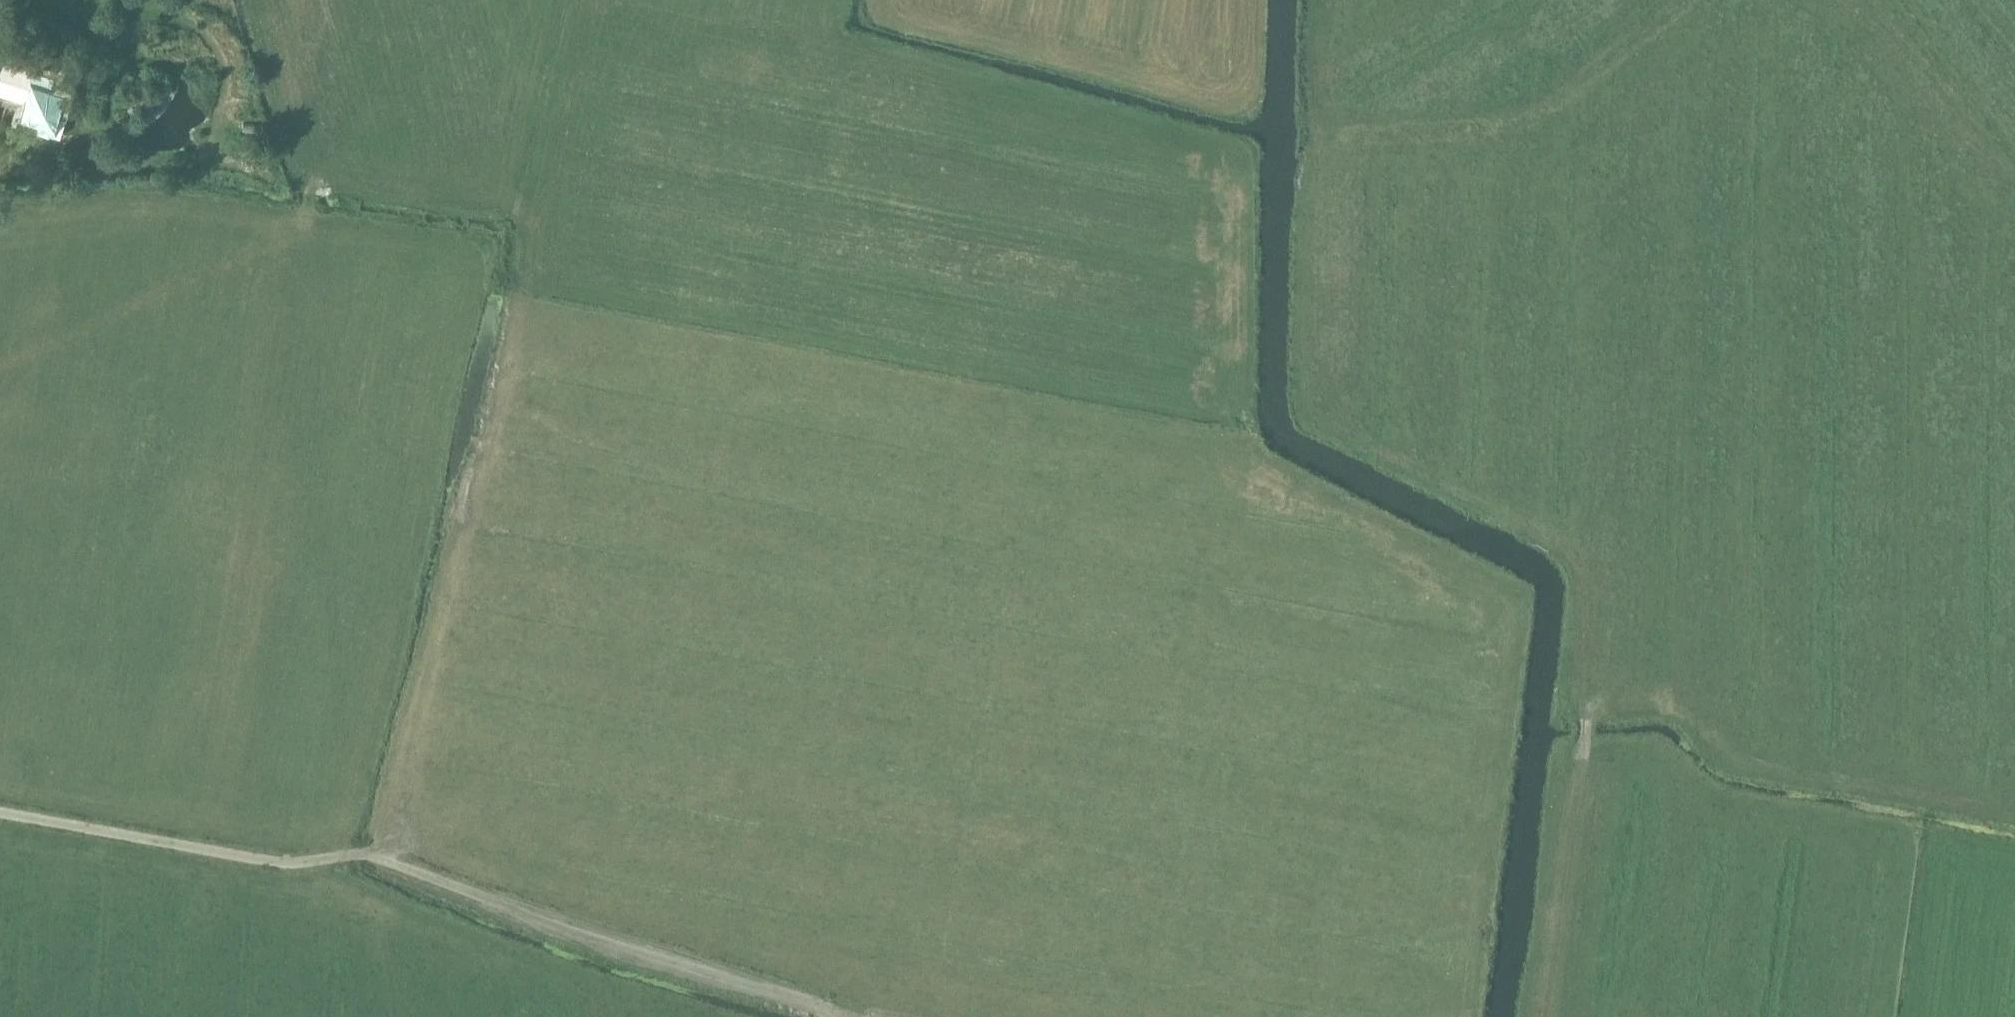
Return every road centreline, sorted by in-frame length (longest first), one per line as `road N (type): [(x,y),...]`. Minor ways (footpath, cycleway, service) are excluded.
road 1 (track): [(0,813),(290,862),(368,854),(840,1016)]
road 2 (track): [(1585,708),(1548,1016)]

